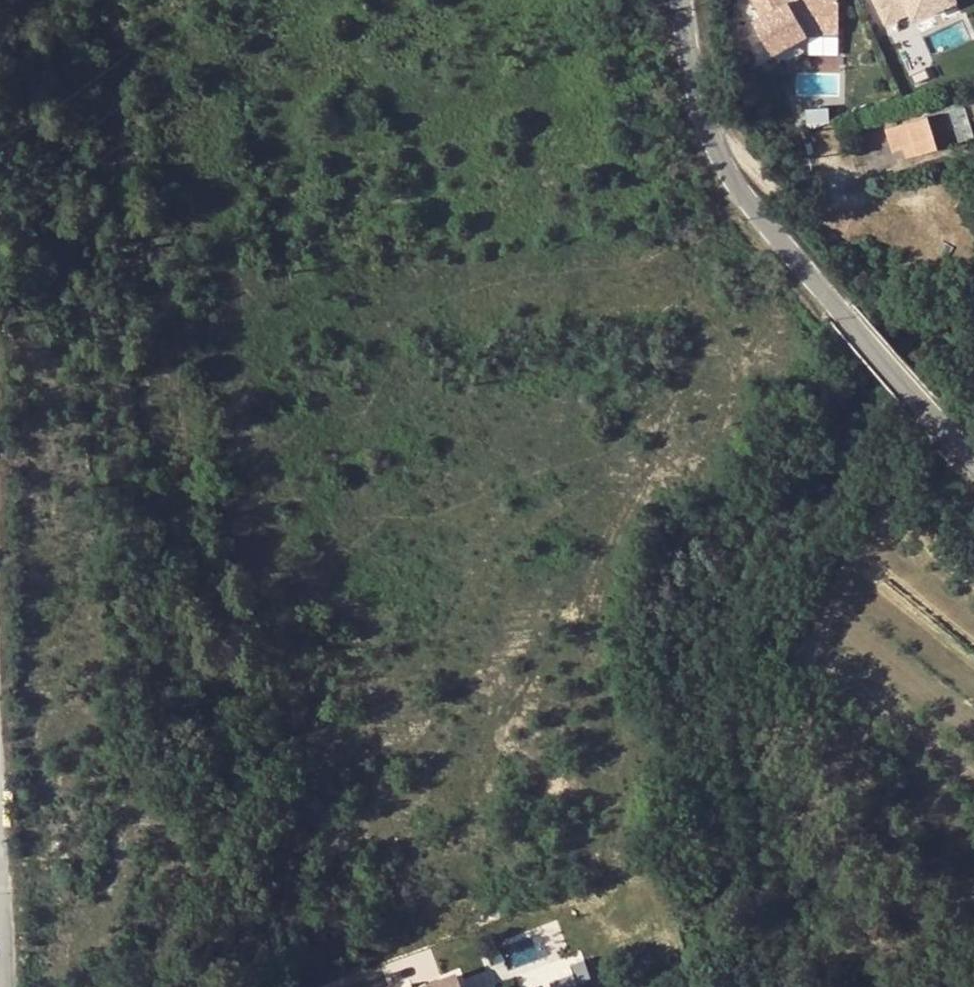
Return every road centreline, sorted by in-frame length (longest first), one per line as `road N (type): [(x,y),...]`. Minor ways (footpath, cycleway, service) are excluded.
road 1 (tertiary): [(973,458),(846,314),(719,150),(685,0)]

